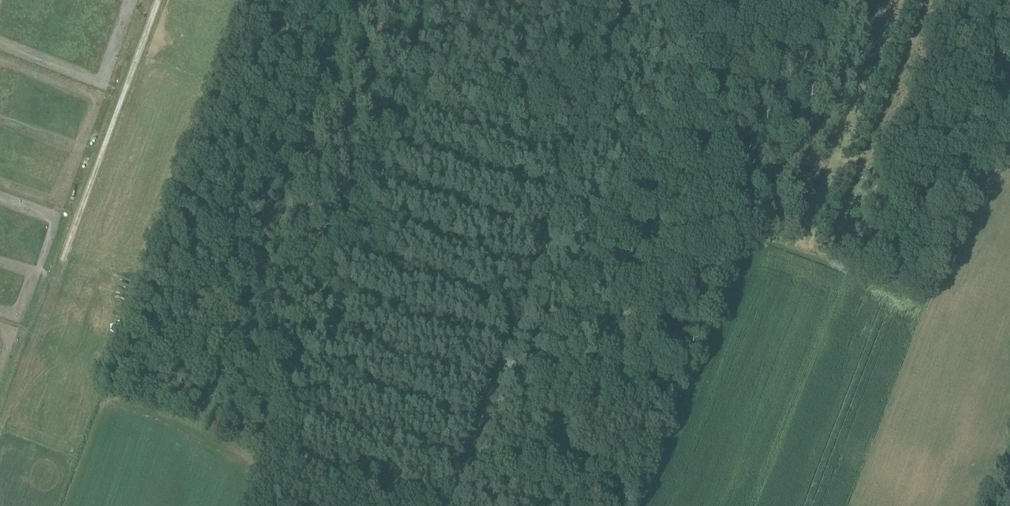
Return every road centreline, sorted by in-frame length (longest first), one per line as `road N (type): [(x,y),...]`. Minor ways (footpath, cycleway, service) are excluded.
road 1 (track): [(454,505),(639,0)]
road 2 (track): [(435,0),(266,454)]

